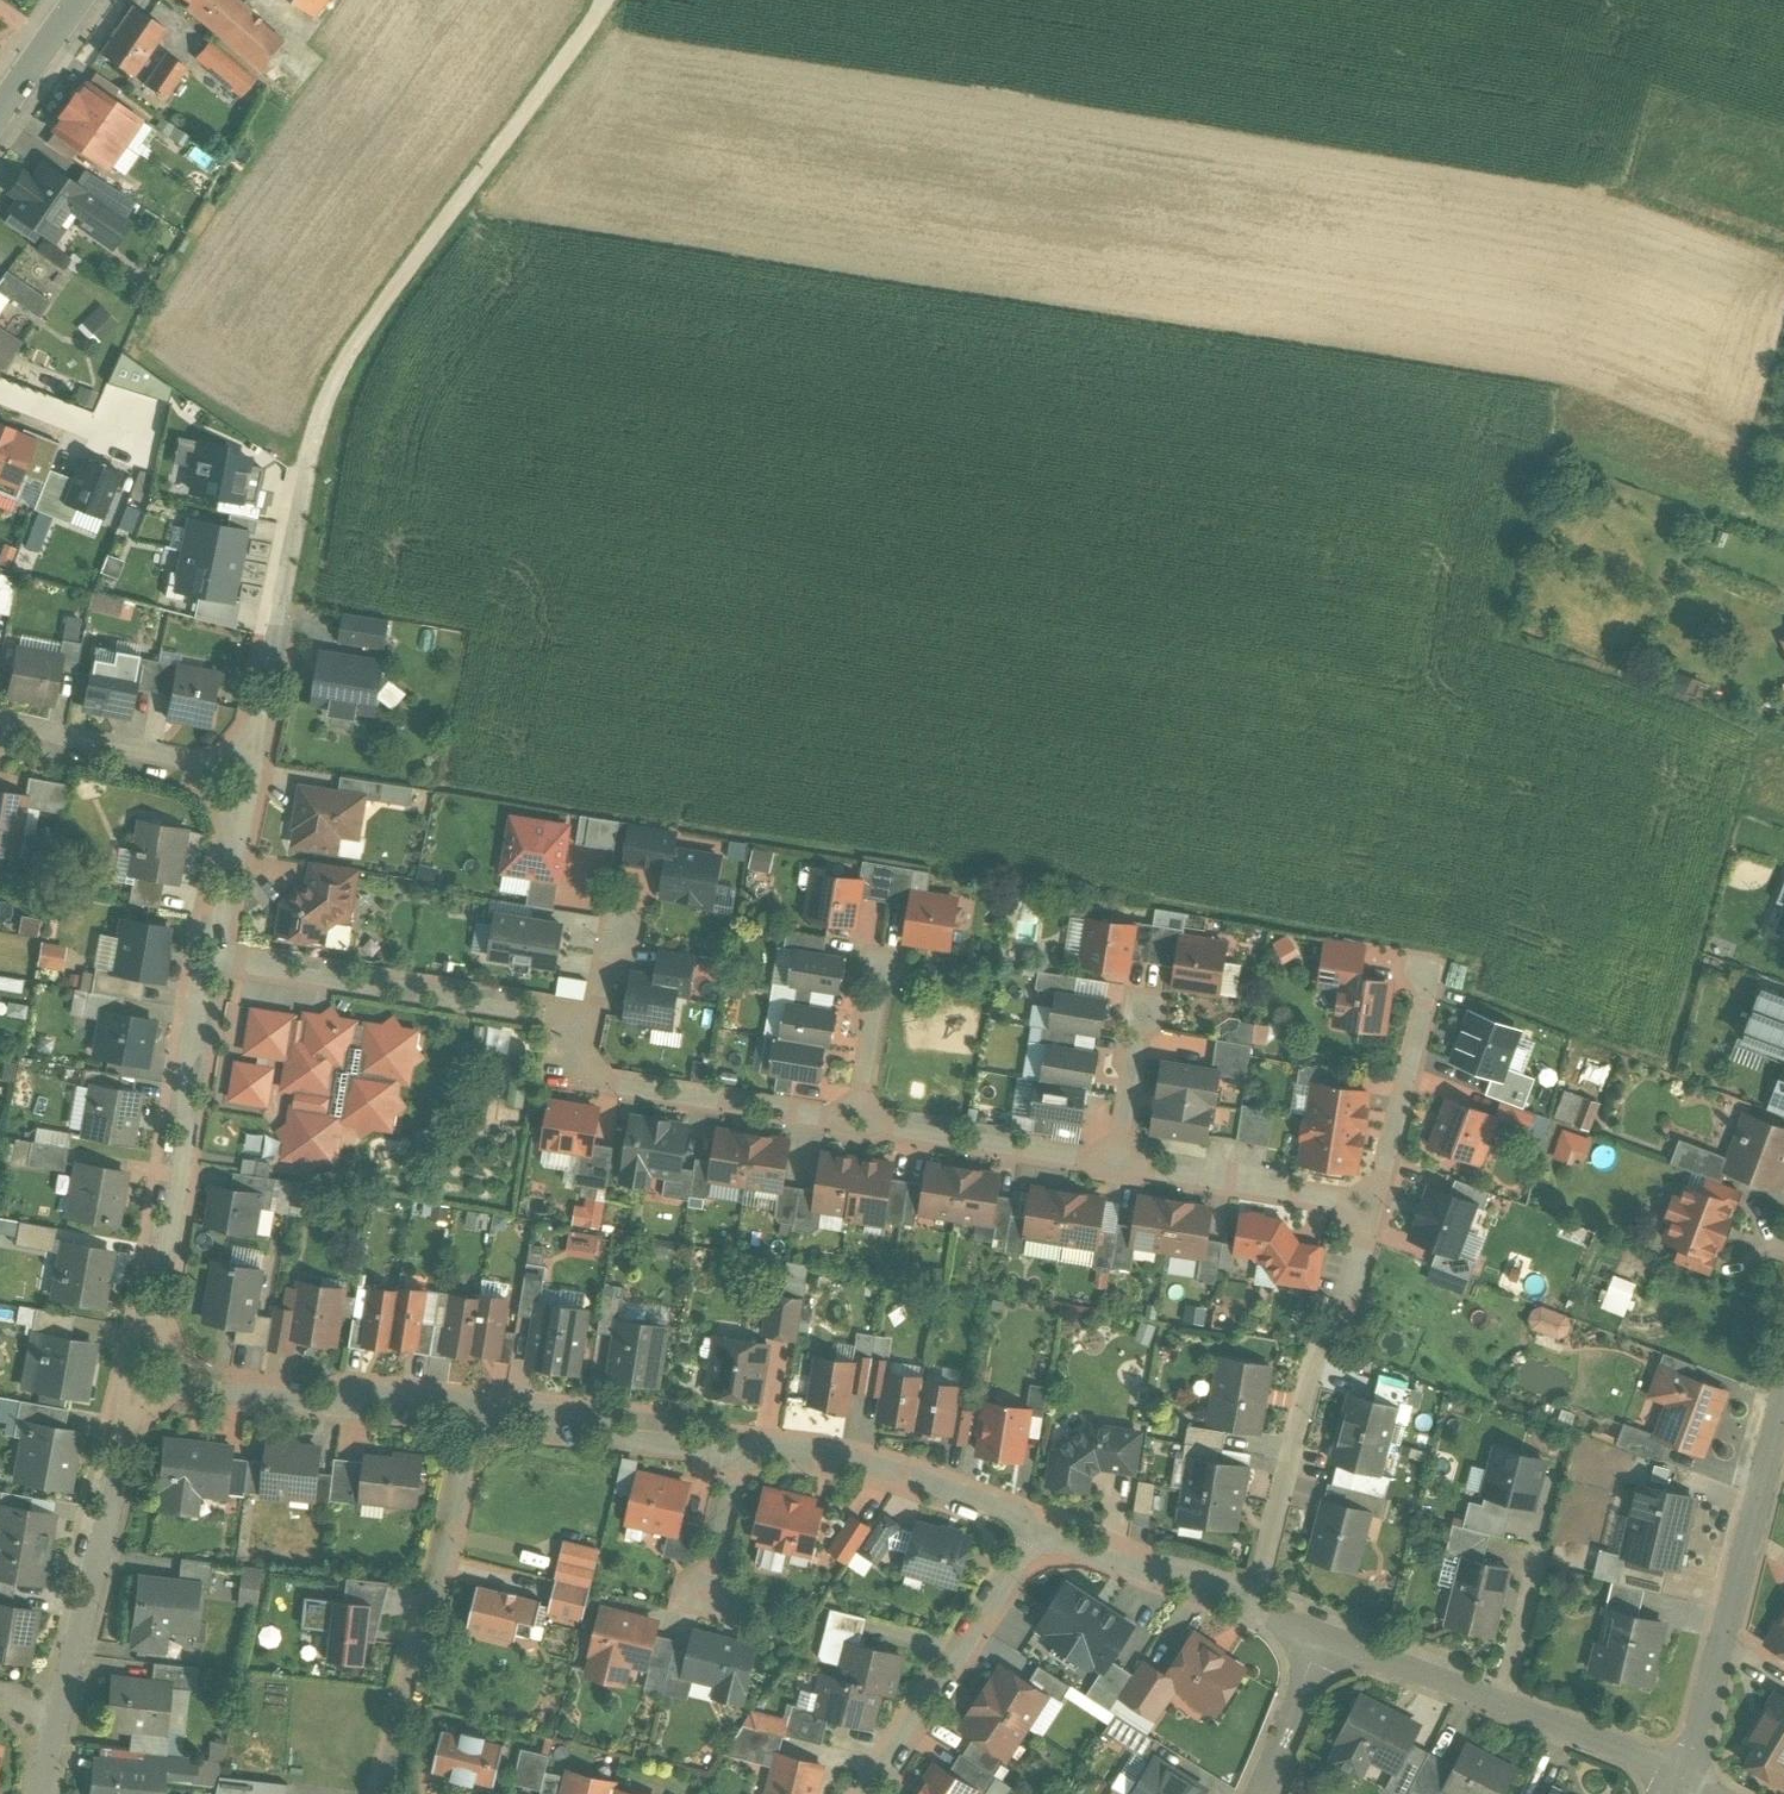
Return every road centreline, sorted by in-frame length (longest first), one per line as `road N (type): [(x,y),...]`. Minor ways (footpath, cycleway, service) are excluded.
road 1 (track): [(611,0),(389,294),(322,403),(273,652)]
road 2 (residential): [(1783,1362),(1677,1787)]
road 3 (residential): [(147,1371),(211,962)]
road 4 (residential): [(1256,1596),(1315,1358),(1351,1310),(1371,1213)]
road 5 (residential): [(482,1413),(396,1759),(396,1793)]
road 6 (residential): [(211,962),(593,1023)]
road 7 (residential): [(1332,1627),(1677,1787)]
road 8 (residential): [(72,1704),(147,1371)]
road 9 (residential): [(147,1371),(482,1413)]
road 10 (residential): [(593,1023),(588,1053),(626,1092),(860,1129)]
road 11 (residential): [(740,1444),(910,1479),(1049,1527)]
road 12 (residential): [(871,1793),(1049,1527)]
road 13 (residential): [(482,1413),(740,1444)]
road 14 (residential): [(860,1129),(1116,1168)]
road 15 (residential): [(1116,1168),(1371,1213)]
road 16 (residential): [(0,733),(240,785)]
road 17 (residential): [(1371,1213),(1425,987)]
road 18 (residential): [(1049,1527),(1256,1596)]
road 19 (residential): [(699,1620),(740,1444)]
road 20 (residential): [(211,962),(240,785)]
road 21 (residential): [(1332,1627),(1268,1793)]
road 22 (residential): [(1116,1168),(1144,1000)]
road 23 (residential): [(860,1129),(880,978)]
road 24 (tertiary): [(0,118),(88,0)]
road 25 (residential): [(240,785),(273,652)]

